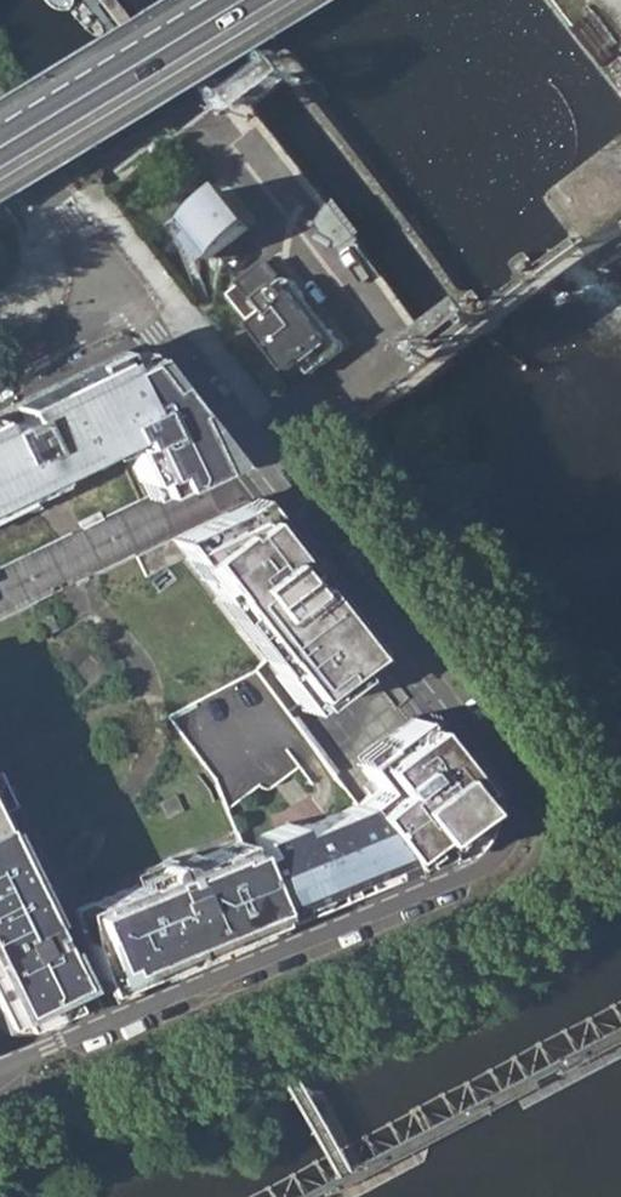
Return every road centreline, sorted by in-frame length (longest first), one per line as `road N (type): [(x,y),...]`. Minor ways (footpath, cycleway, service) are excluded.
road 1 (residential): [(0,1069),(472,867),(497,851),(510,824),(498,774),(138,302)]
road 2 (primary): [(0,147),(240,0)]
road 3 (residential): [(0,122),(138,302)]
road 4 (residential): [(138,302),(0,371)]

